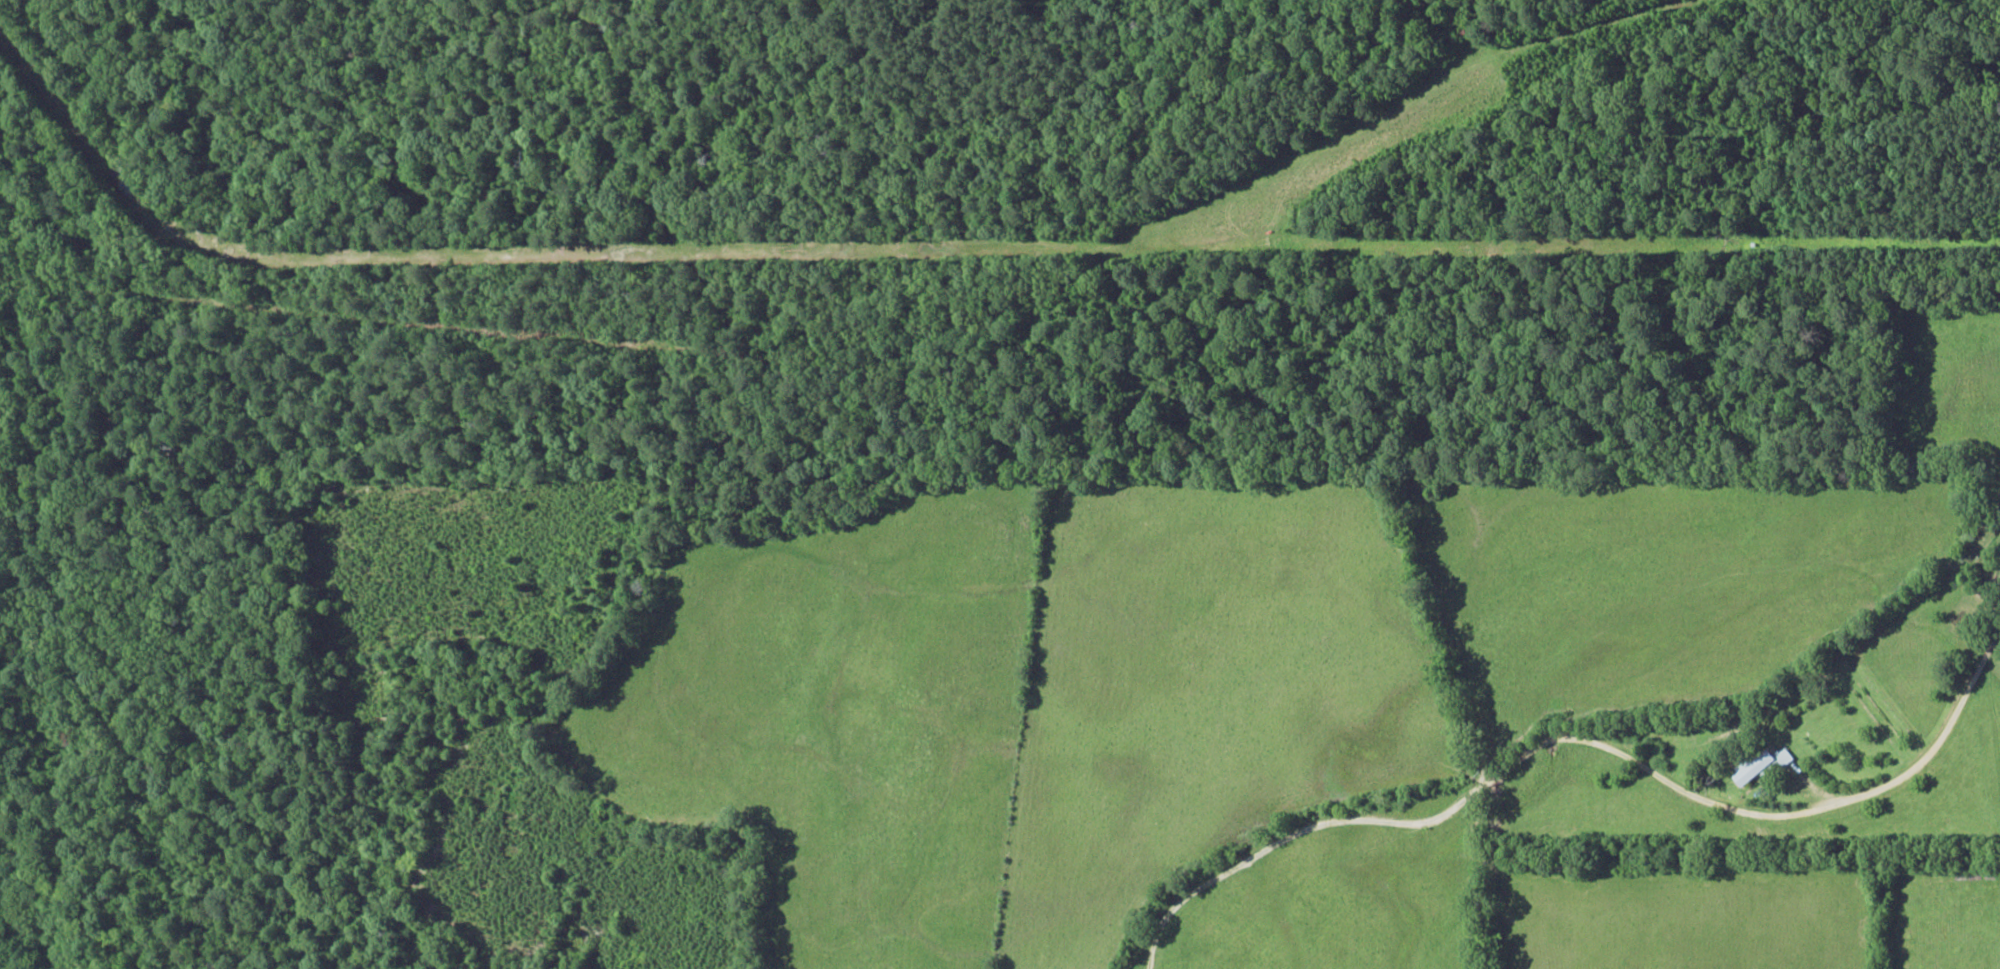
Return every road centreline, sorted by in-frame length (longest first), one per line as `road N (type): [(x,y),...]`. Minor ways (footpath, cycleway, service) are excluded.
road 1 (residential): [(1137,968),(1146,939),(1201,869),(1256,834),(1415,804),(1469,774),(1569,769),(1752,814),(1842,804),(1876,764),(1926,645),(1999,589)]

